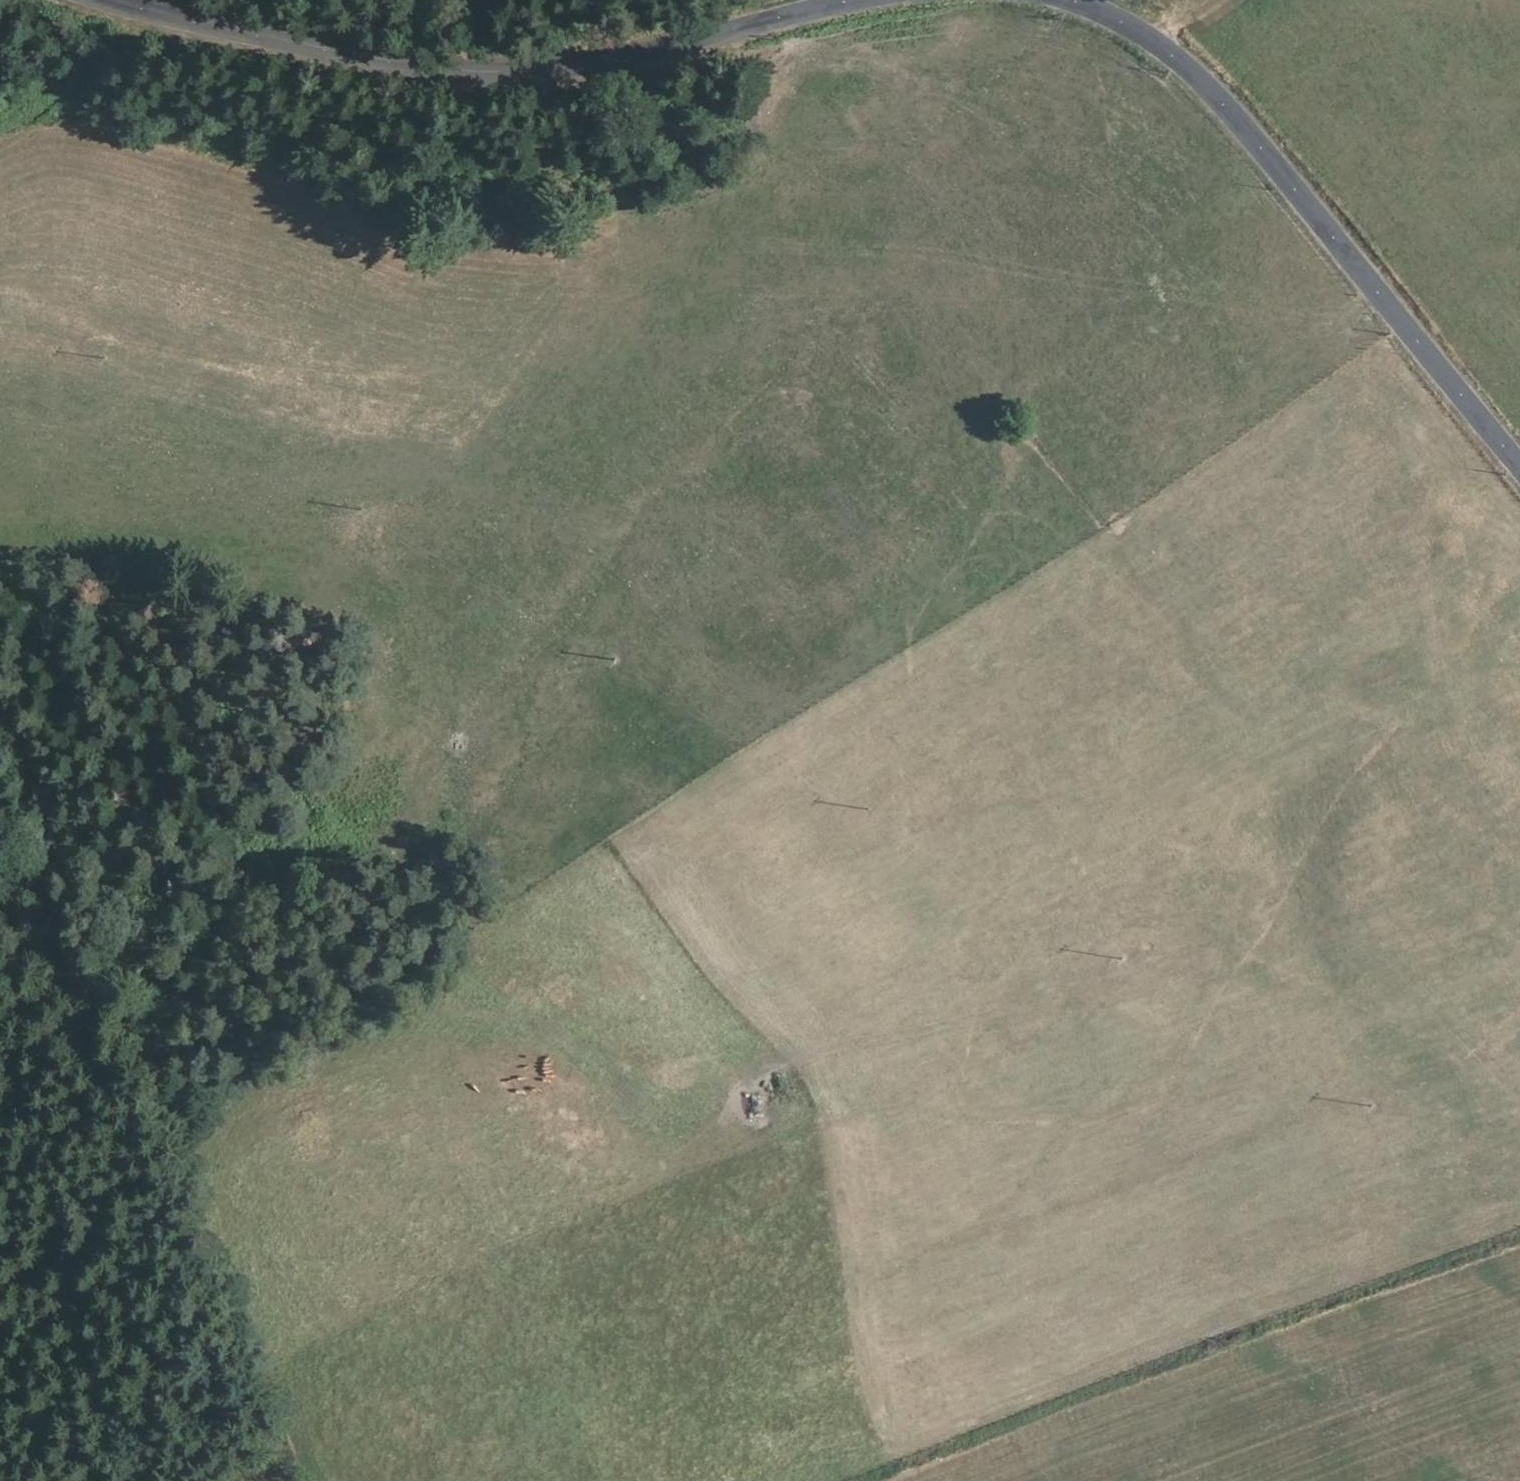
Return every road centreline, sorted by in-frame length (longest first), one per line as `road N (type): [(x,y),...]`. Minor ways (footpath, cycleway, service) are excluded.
road 1 (tertiary): [(123,0),(389,63),(490,73),(616,61),(856,0)]
road 2 (tertiary): [(1084,0),(1141,26),(1222,91),(1519,460)]

